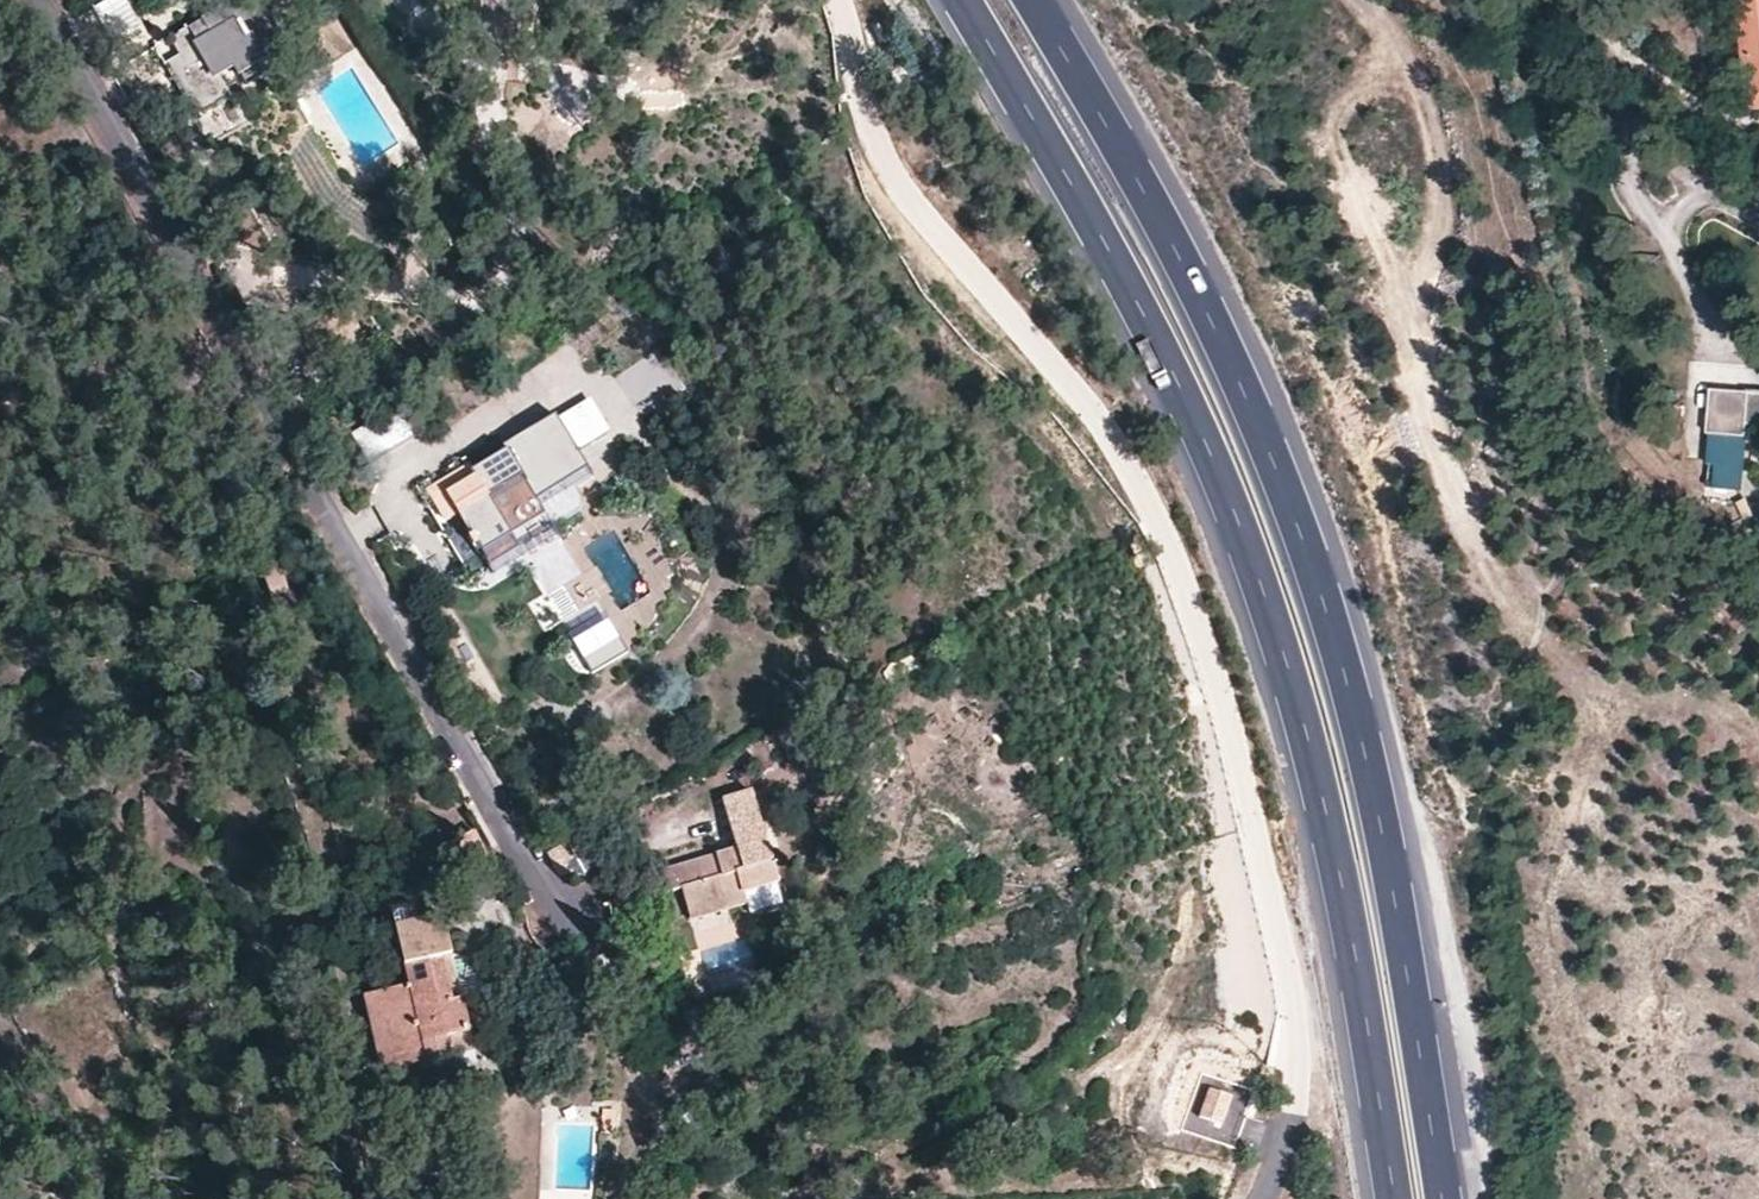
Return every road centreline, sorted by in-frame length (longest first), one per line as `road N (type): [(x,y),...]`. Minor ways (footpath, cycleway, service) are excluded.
road 1 (primary): [(958,0),(1112,257),(1186,401),(1260,580),(1336,838),(1394,1198)]
road 2 (primary): [(1444,1198),(1394,886),(1324,603),(1245,393),(1175,252),(1029,0)]
road 3 (residential): [(40,0),(569,949)]

